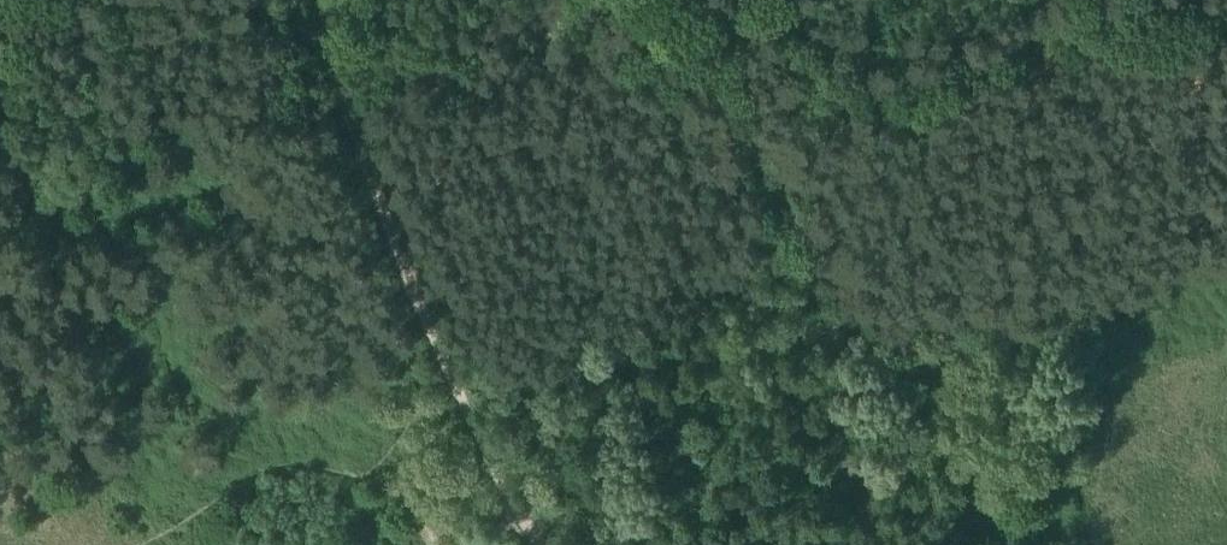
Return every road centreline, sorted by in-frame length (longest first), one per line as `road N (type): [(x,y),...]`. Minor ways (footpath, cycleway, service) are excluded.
road 1 (track): [(1226,7),(901,94),(845,64),(776,0)]
road 2 (track): [(309,0),(441,354)]
road 3 (track): [(441,354),(504,492),(541,544)]

